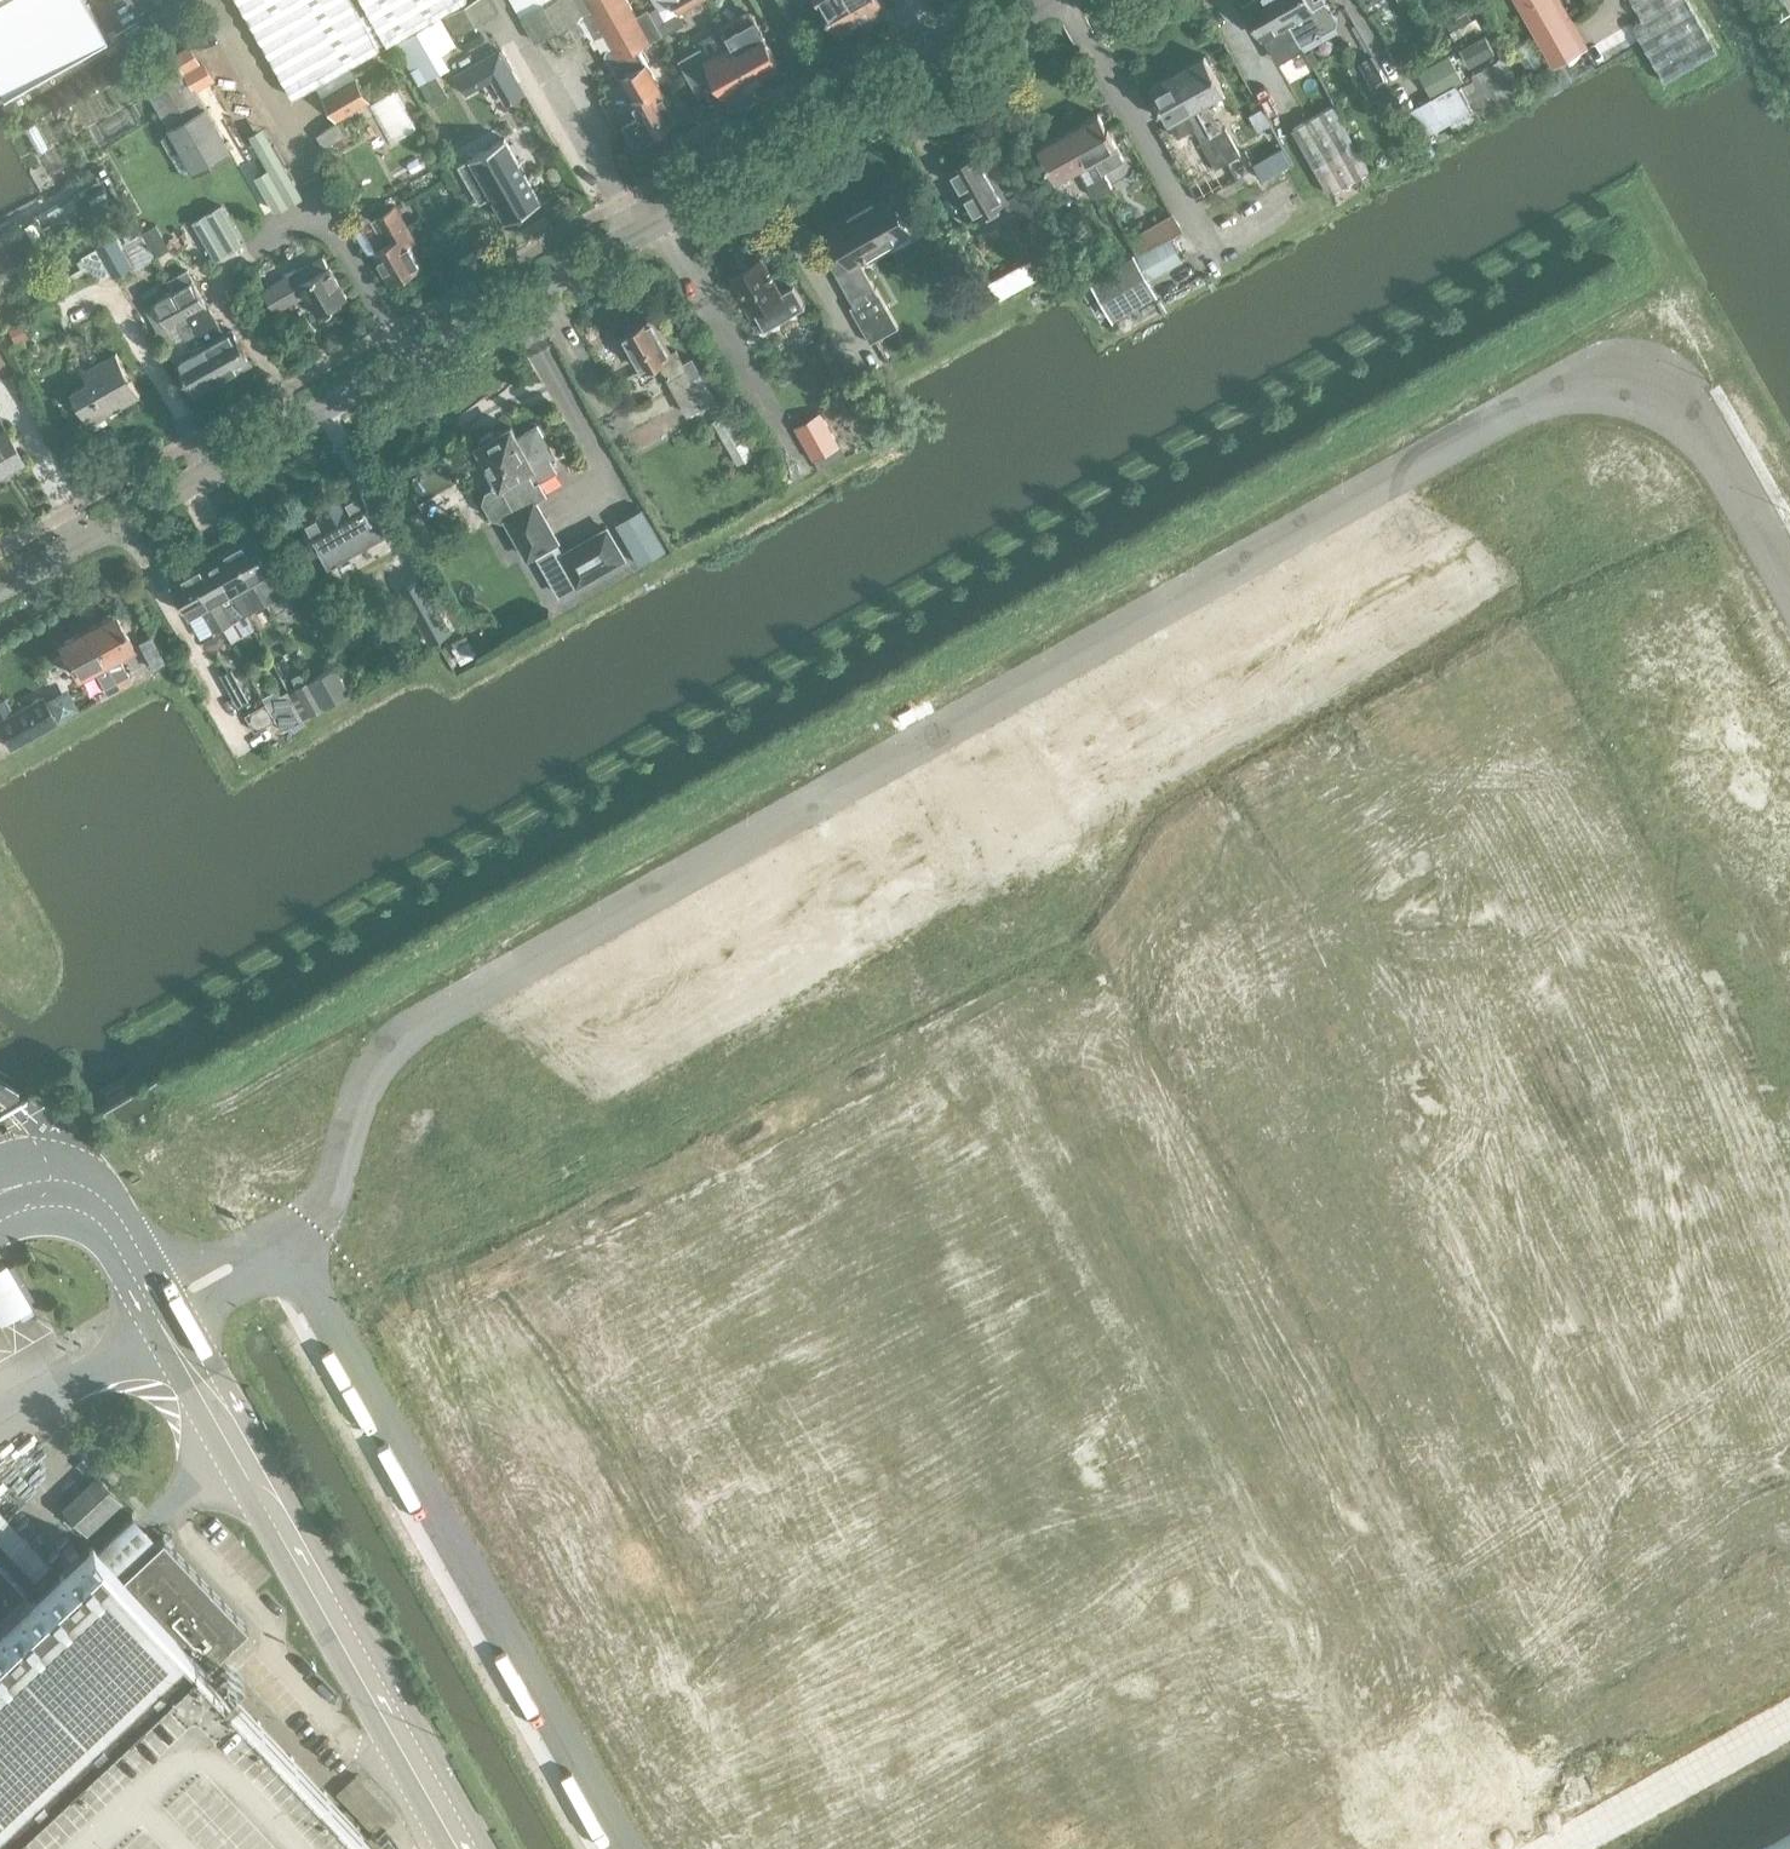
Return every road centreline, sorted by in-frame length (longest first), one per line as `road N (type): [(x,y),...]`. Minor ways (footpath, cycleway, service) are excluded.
road 1 (residential): [(0,587),(1048,0)]

